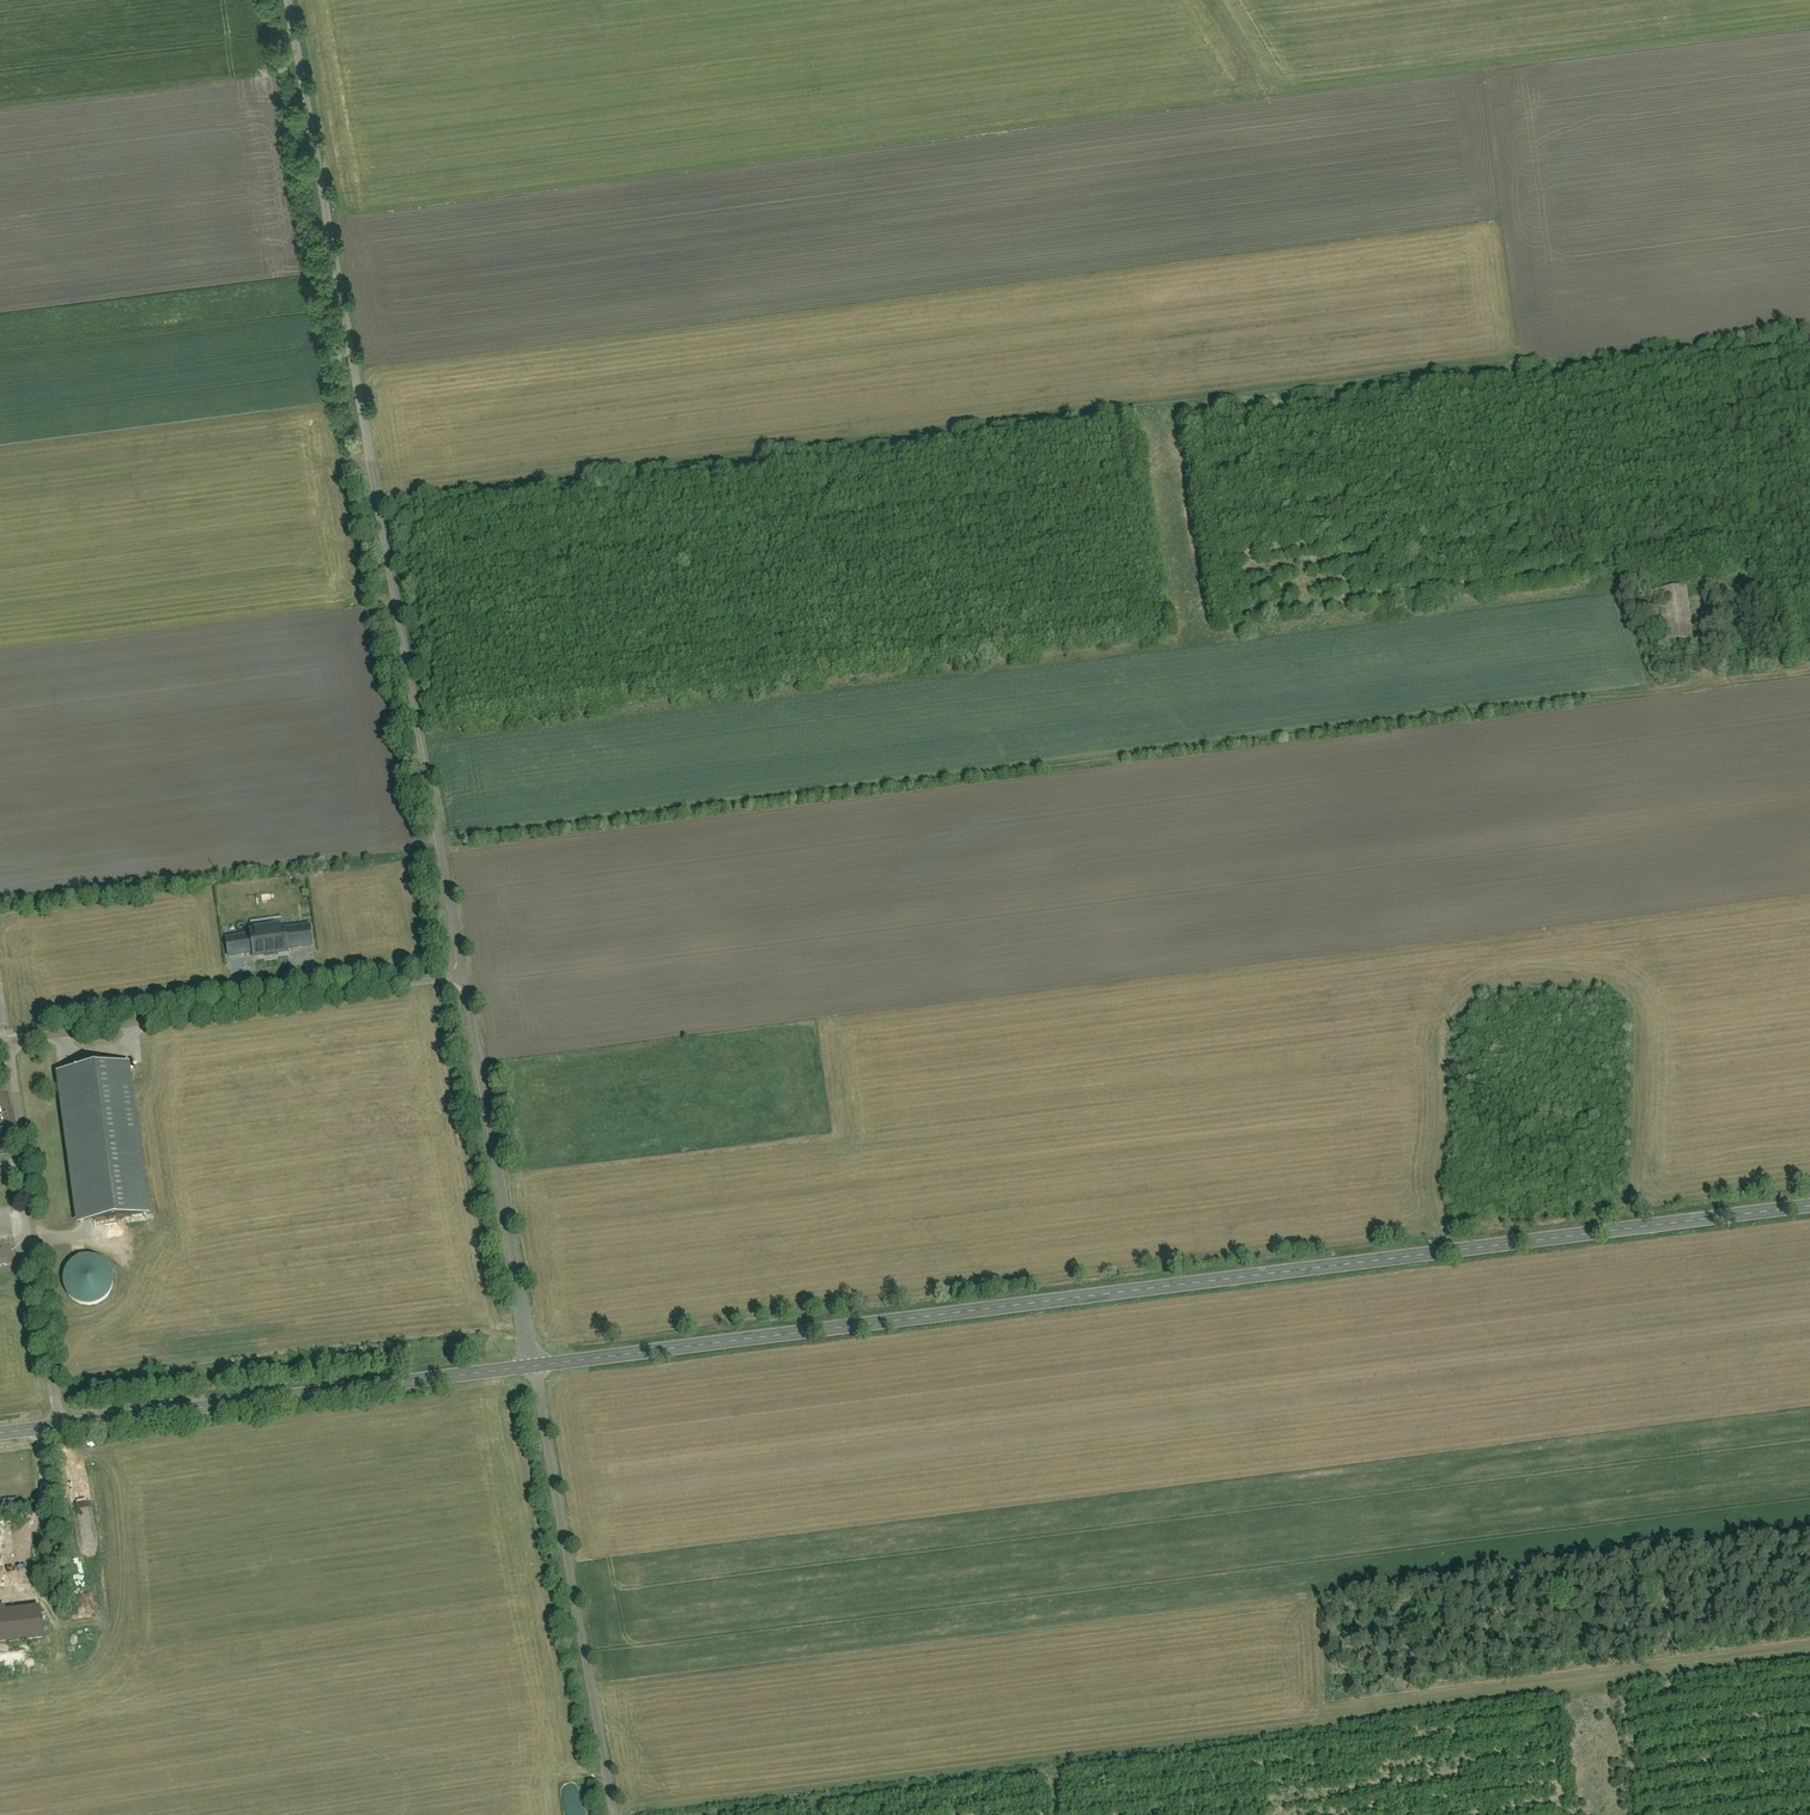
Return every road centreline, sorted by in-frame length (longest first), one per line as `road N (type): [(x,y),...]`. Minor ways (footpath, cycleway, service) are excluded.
road 1 (residential): [(287,0),(533,1367)]
road 2 (tertiary): [(533,1367),(1809,1205)]
road 3 (tertiary): [(0,1435),(533,1367)]
road 4 (residential): [(533,1367),(613,1814)]

